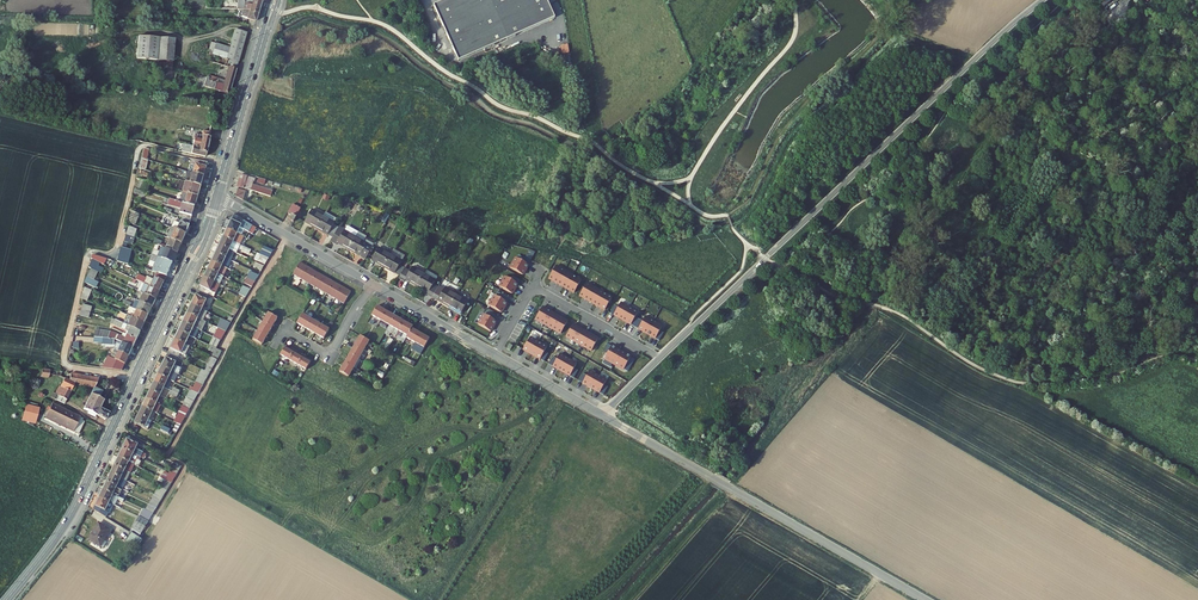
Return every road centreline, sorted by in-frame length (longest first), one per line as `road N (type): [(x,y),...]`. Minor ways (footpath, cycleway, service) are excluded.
road 1 (residential): [(602,416),(1043,0)]
road 2 (secondary): [(217,195),(71,515),(7,599)]
road 3 (residential): [(602,416),(925,599)]
road 4 (secondary): [(274,0),(217,195)]
road 5 (residential): [(217,195),(371,283)]
road 6 (residential): [(371,283),(493,353)]
road 7 (residential): [(285,331),(330,356),(371,283)]
road 8 (residential): [(530,285),(641,348)]
road 9 (residential): [(493,353),(602,416)]

